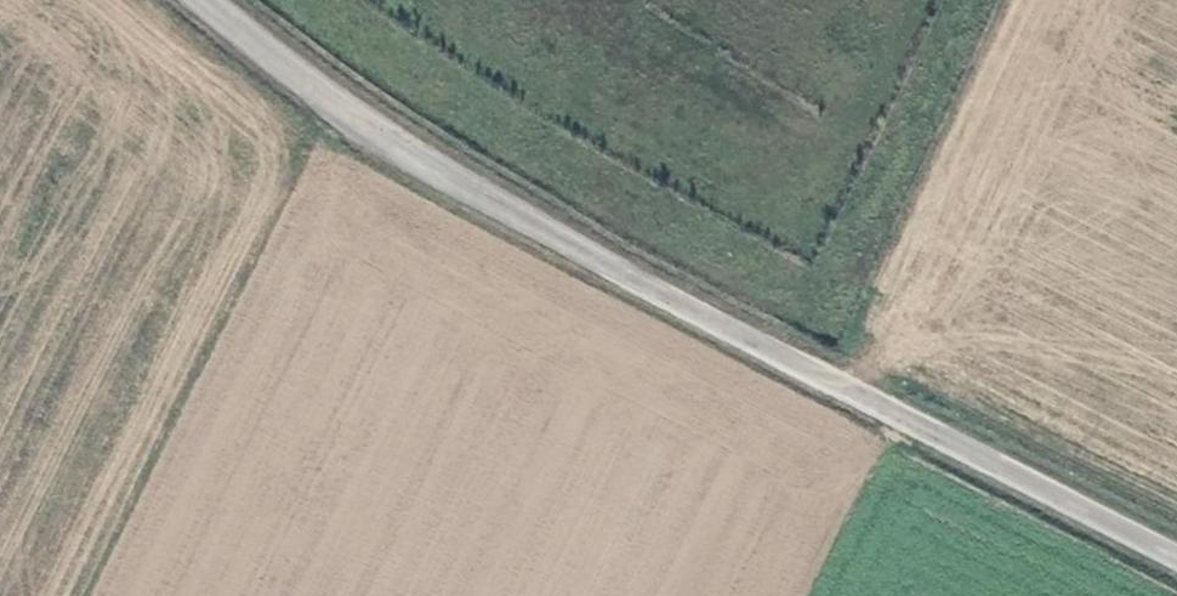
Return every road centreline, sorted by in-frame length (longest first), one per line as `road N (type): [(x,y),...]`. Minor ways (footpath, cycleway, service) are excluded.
road 1 (tertiary): [(1176,555),(549,235),(344,108),(201,0)]

